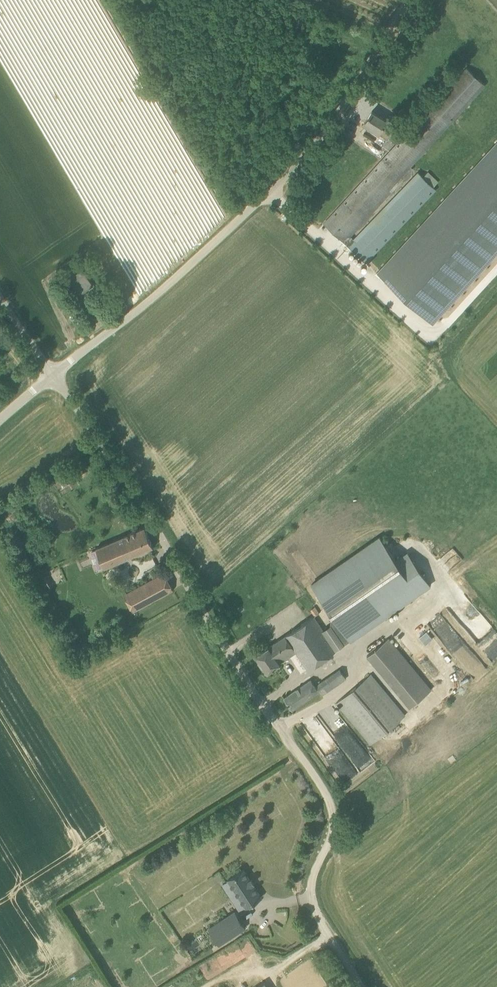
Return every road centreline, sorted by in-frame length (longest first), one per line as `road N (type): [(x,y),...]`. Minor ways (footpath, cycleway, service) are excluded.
road 1 (unclassified): [(363,986),(311,895),(334,823),(324,790),(227,655),(150,518),(52,375)]
road 2 (unclassified): [(52,375),(156,296),(269,193),(347,103),(409,0)]

